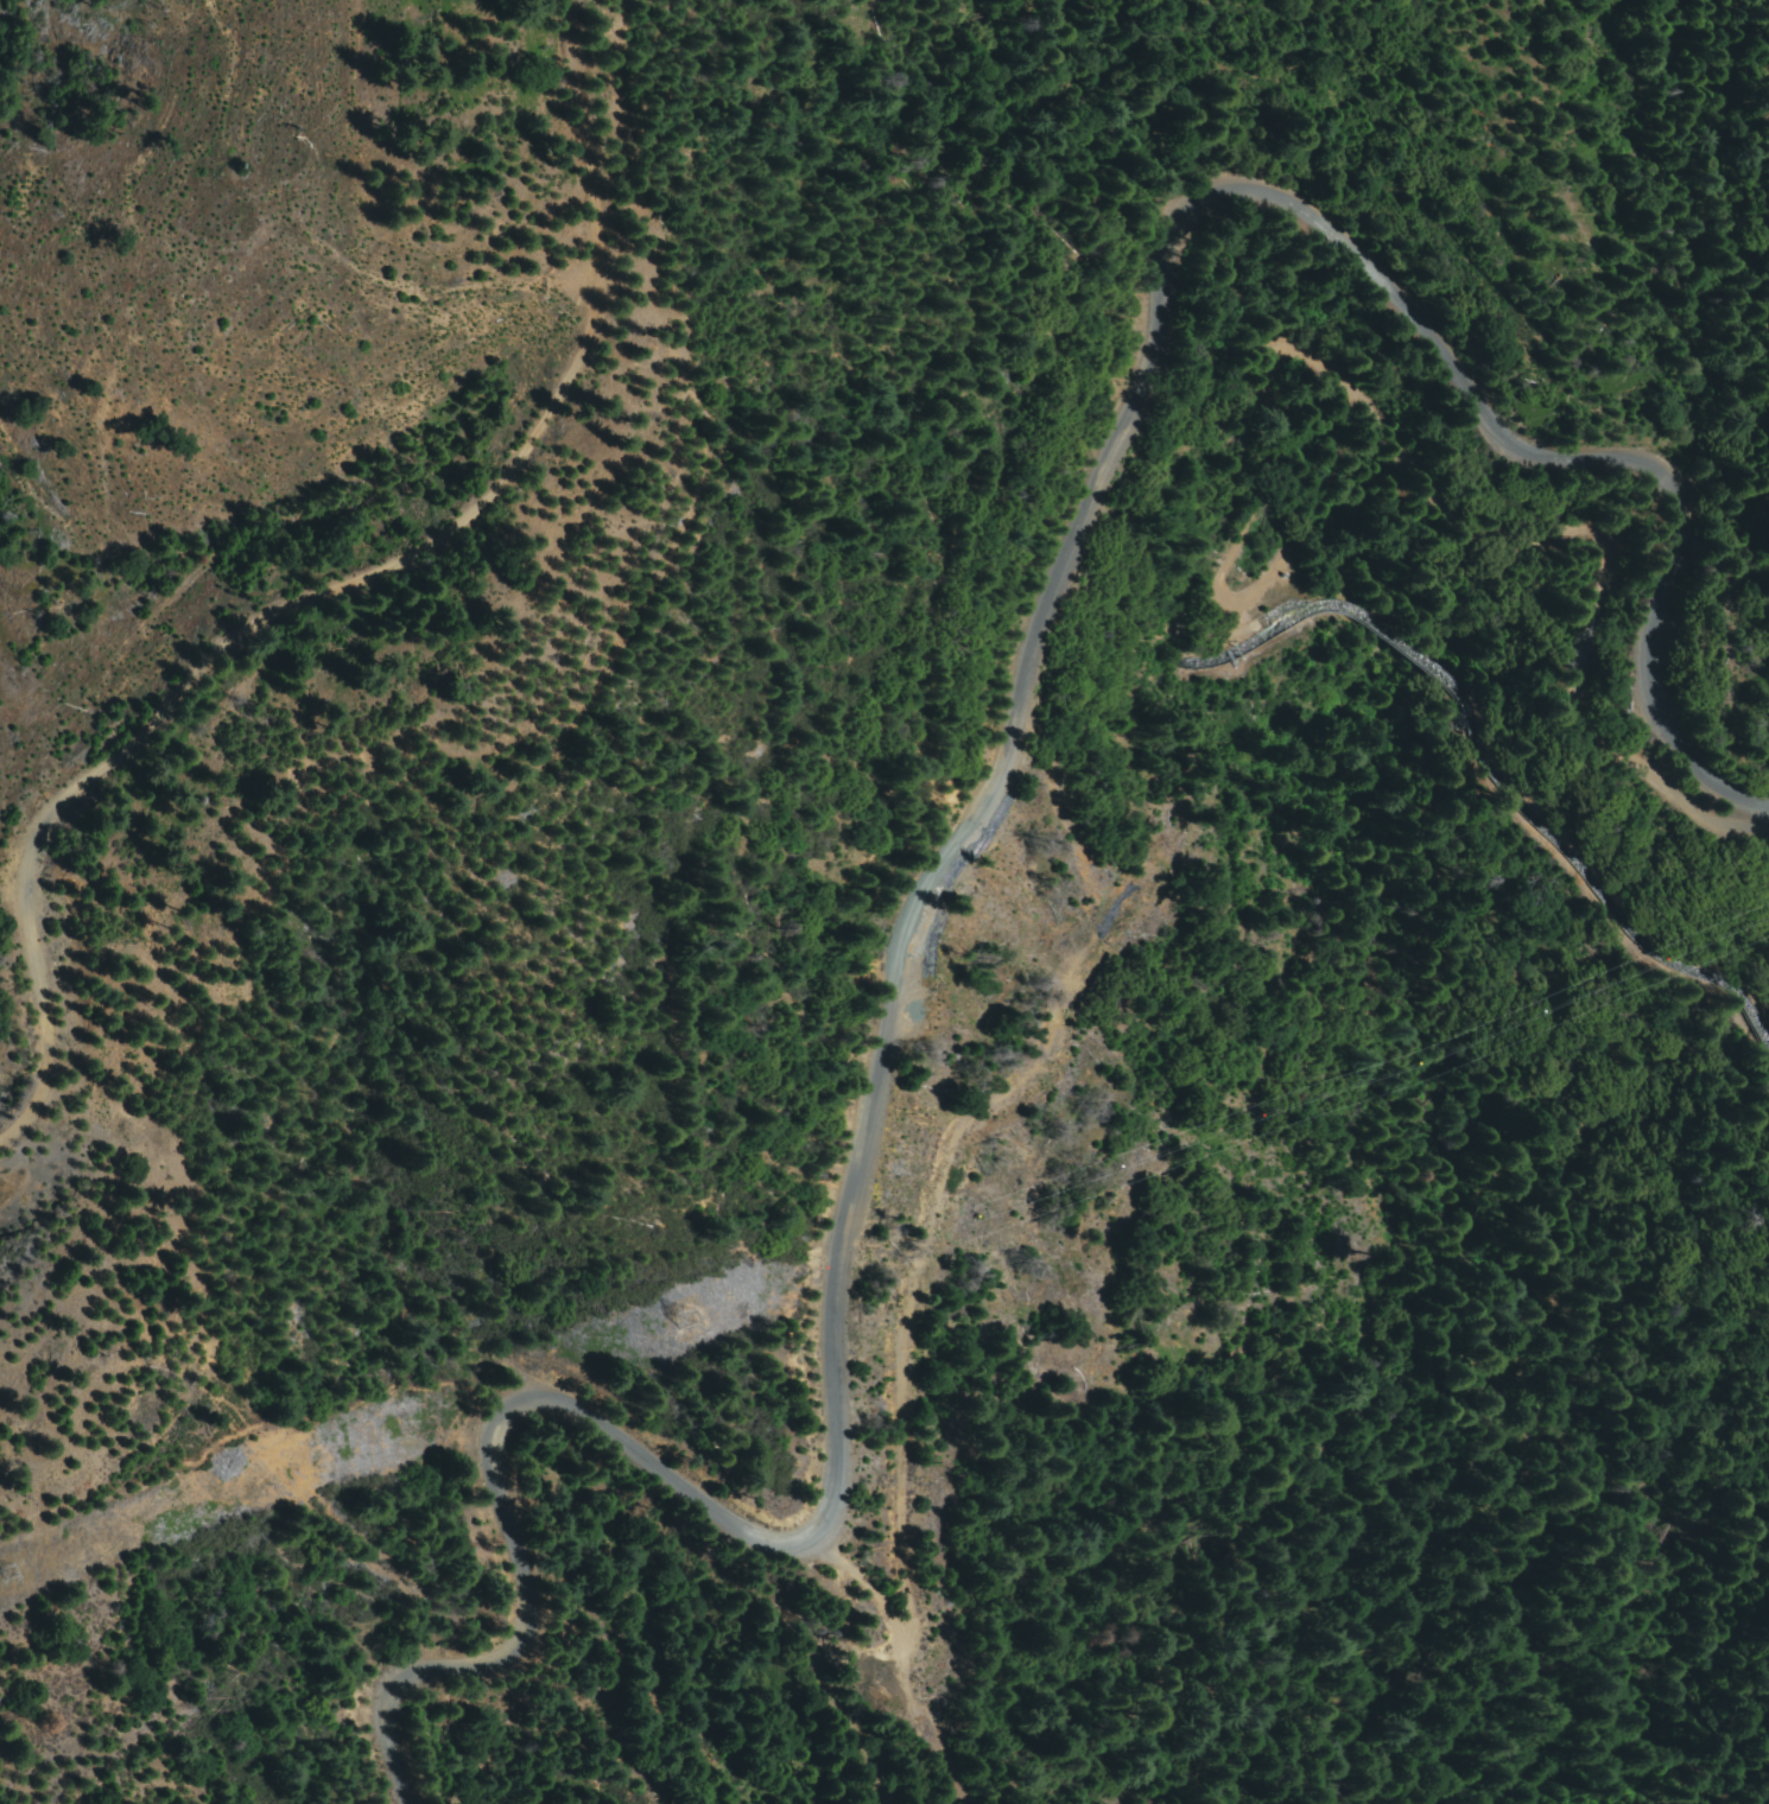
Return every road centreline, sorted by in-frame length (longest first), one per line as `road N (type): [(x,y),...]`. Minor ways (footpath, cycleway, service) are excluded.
road 1 (residential): [(390,1803),(385,1795),(397,1730),(494,1646),(513,1466),(558,1440),(668,1472),(784,1543),(861,1517),(868,1181),(887,1033),(971,812),(1041,547),(1190,243),(1248,211),(1344,223),(1460,412),(1634,483),(1673,560),(1686,748),(1705,780),(1768,801)]
road 2 (track): [(547,0),(578,127),(584,296),(546,425),(475,508),(268,637),(69,838),(11,915),(0,1119)]

